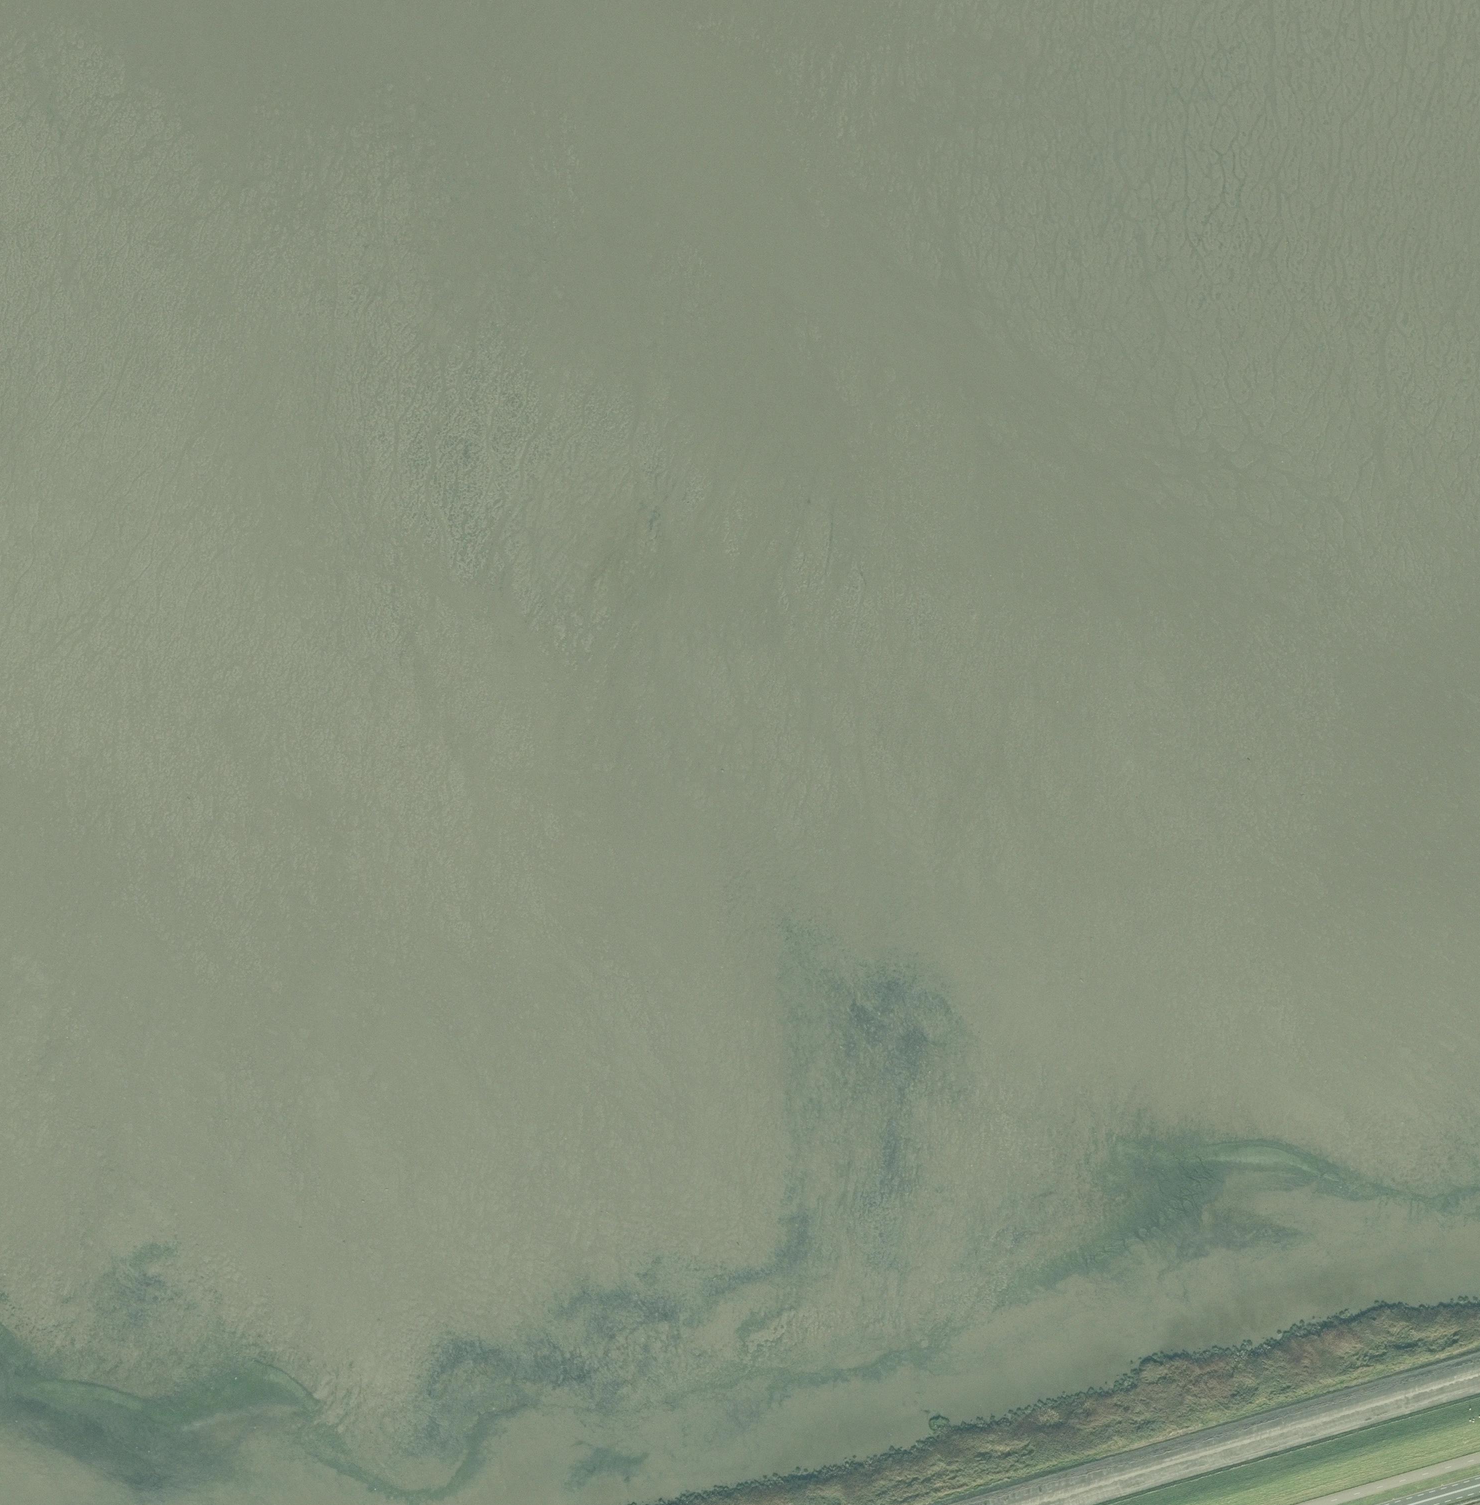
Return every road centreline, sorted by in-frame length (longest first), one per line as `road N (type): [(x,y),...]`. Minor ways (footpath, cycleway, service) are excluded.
road 1 (unclassified): [(1316,1504),(1479,1458)]

